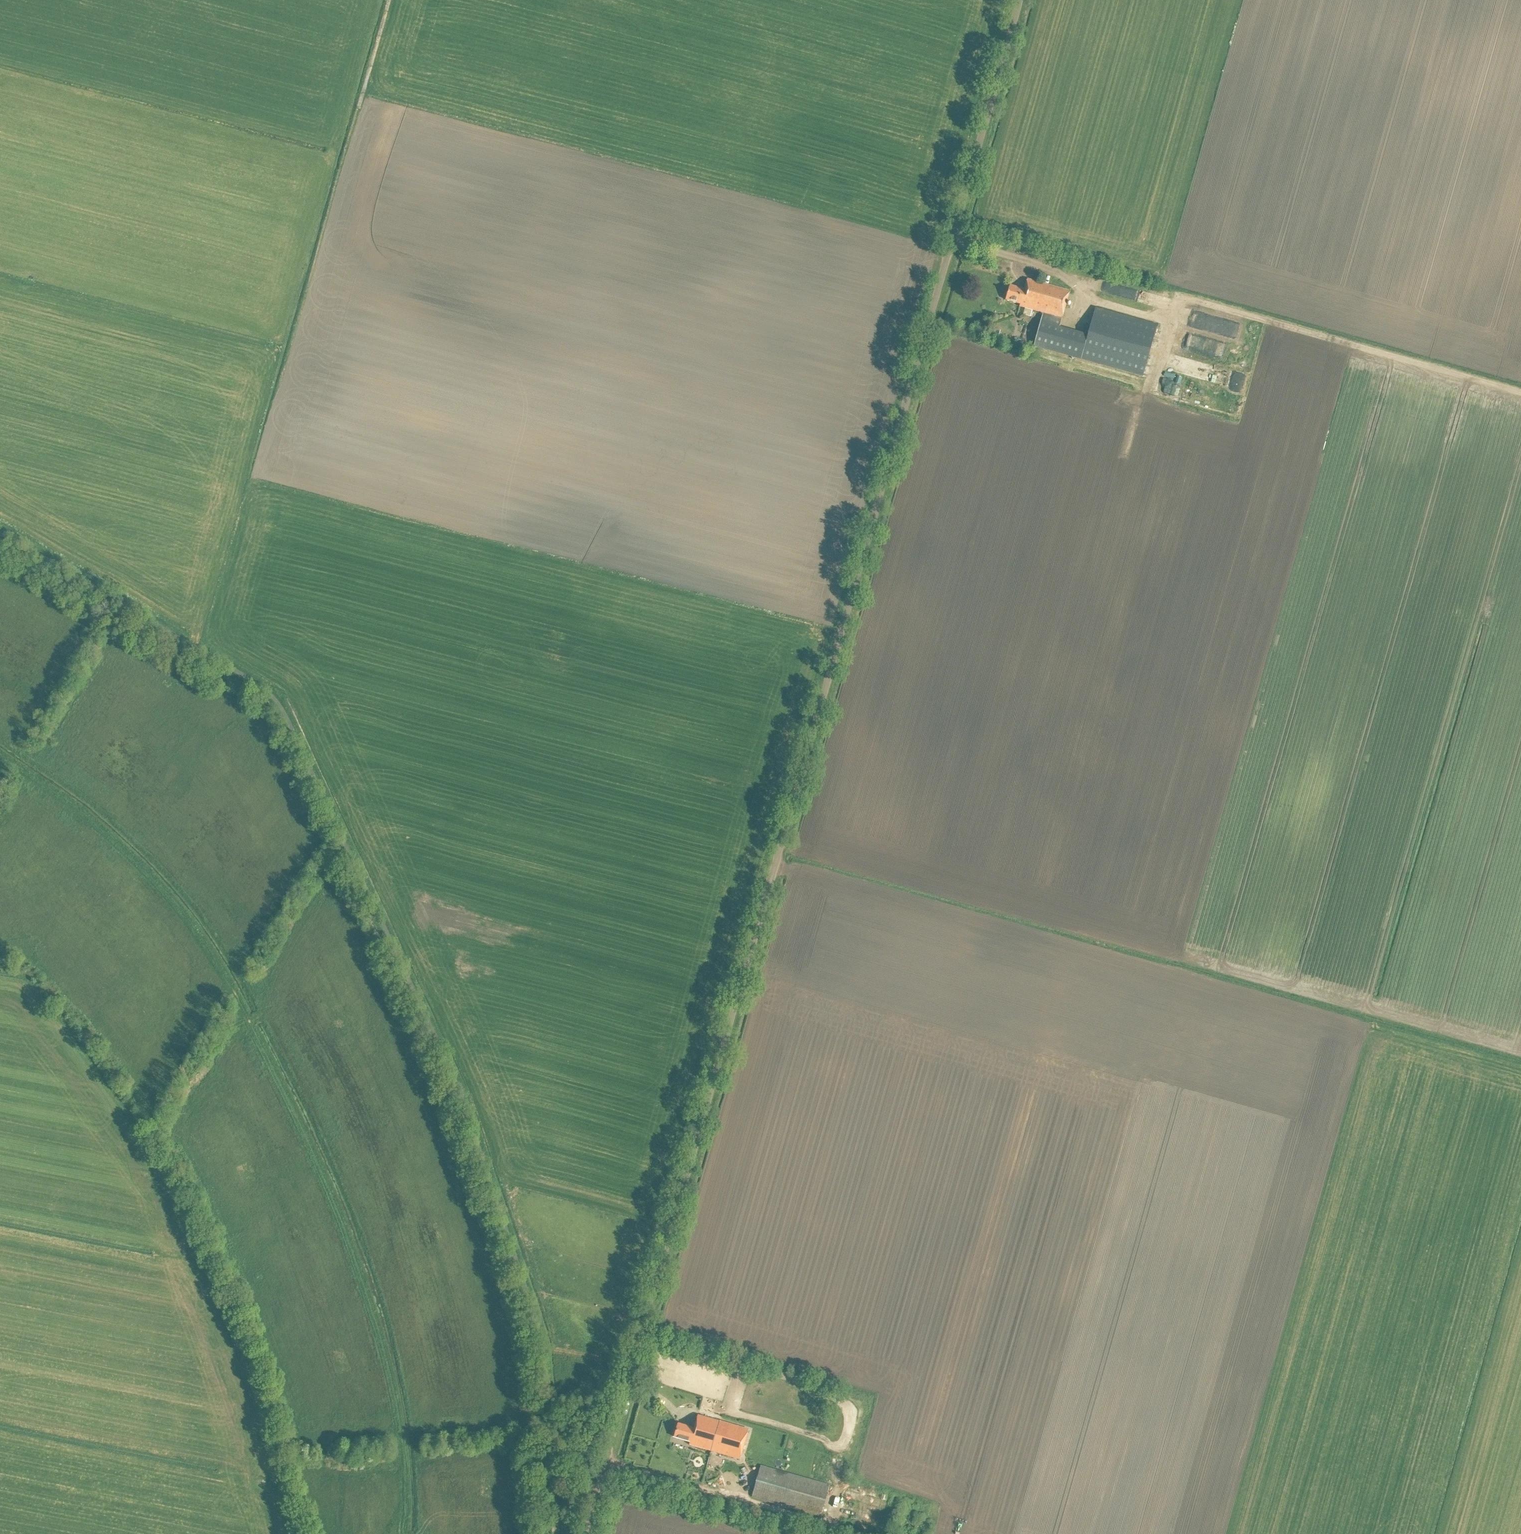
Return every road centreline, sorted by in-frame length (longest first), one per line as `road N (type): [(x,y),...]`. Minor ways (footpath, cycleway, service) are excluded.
road 1 (unclassified): [(583,1533),(1019,0)]
road 2 (track): [(403,1533),(401,1436),(381,1353),(348,1248),(262,1046),(217,959),(172,900),(125,851),(0,753)]
road 3 (track): [(952,240),(1068,279),(1087,301),(1146,317),(1180,298),(1520,393)]

